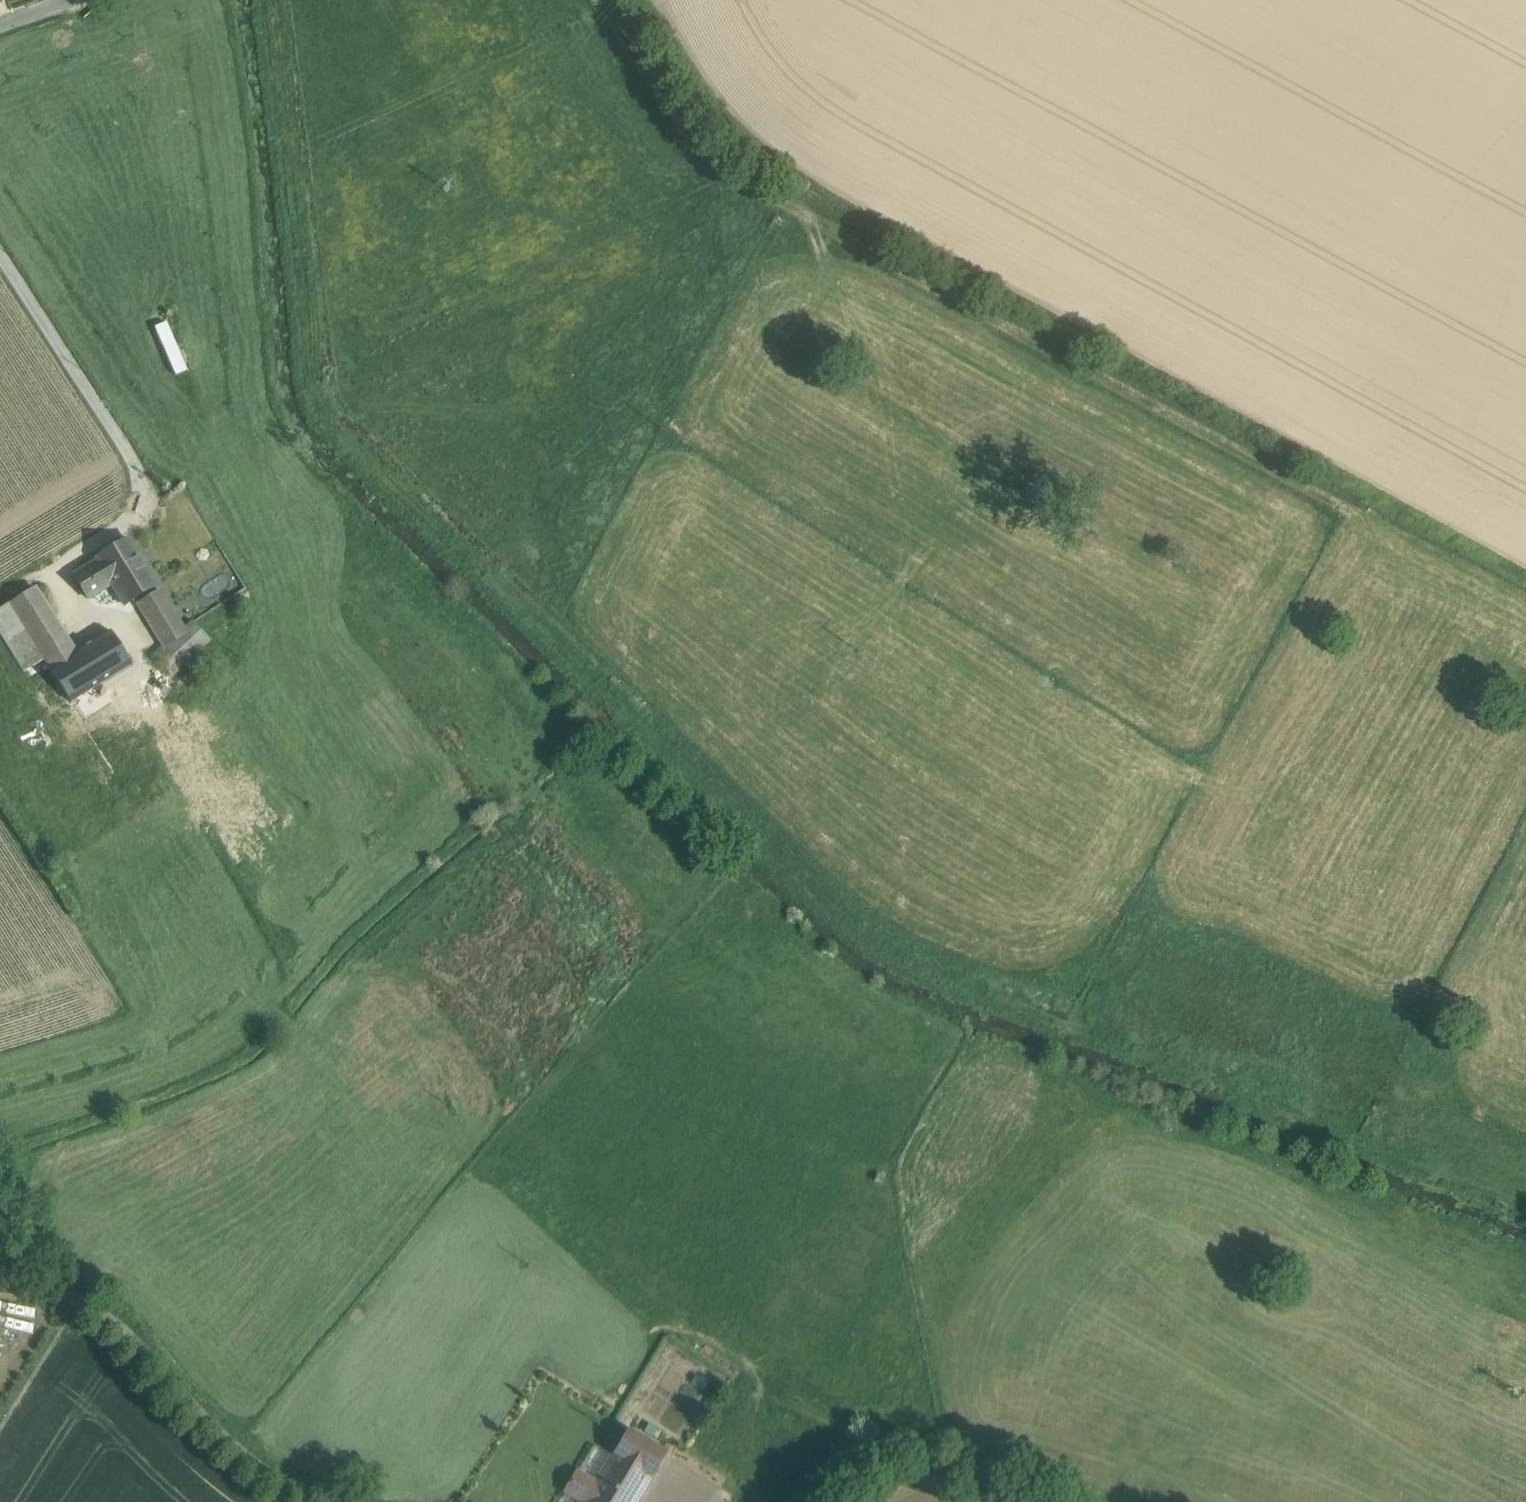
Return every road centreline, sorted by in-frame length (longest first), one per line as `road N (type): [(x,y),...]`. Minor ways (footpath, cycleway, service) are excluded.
road 1 (unclassified): [(0,1275),(35,1279),(94,1304),(246,1459),(320,1501)]
road 2 (unclassified): [(811,1501),(837,1463),(849,1460),(981,1501)]

